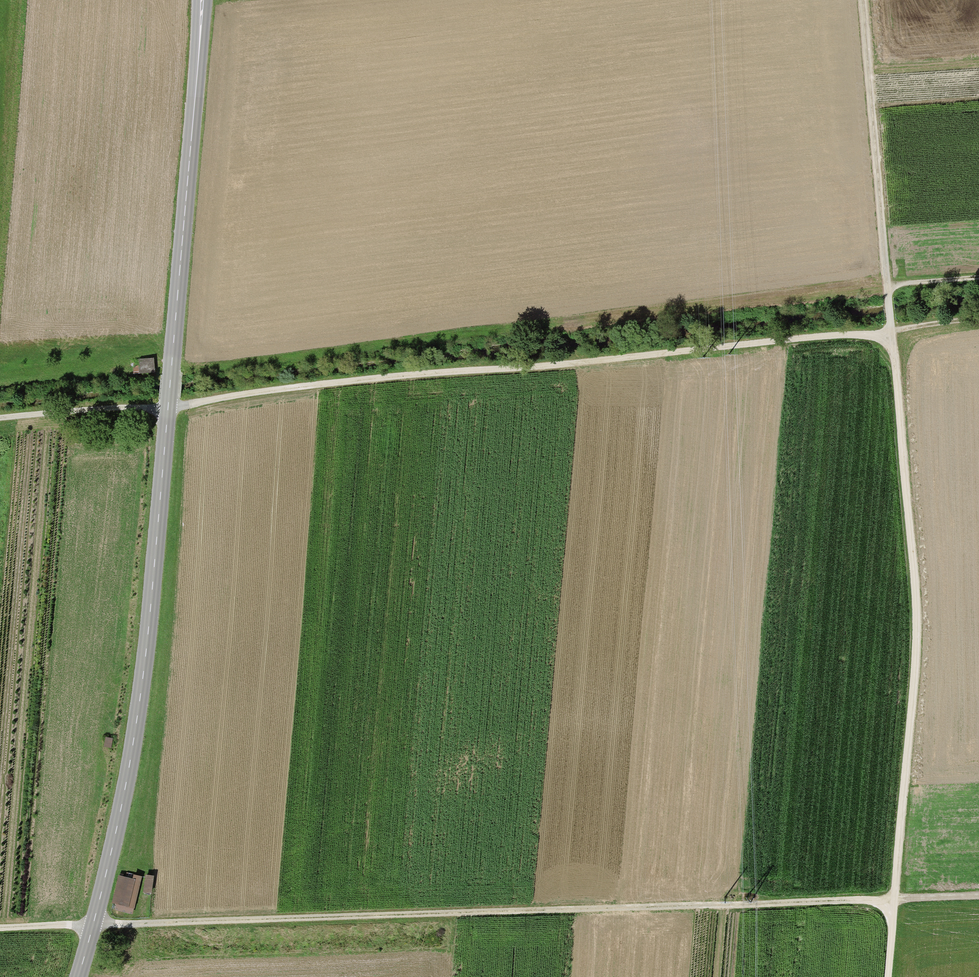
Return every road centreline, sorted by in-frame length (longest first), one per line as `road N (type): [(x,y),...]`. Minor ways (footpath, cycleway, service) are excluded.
road 1 (tertiary): [(203,0),(140,697),(78,976)]
road 2 (track): [(0,417),(168,409),(326,383),(978,321)]
road 3 (track): [(886,976),(914,627),(859,0)]
road 4 (track): [(978,896),(0,928)]

